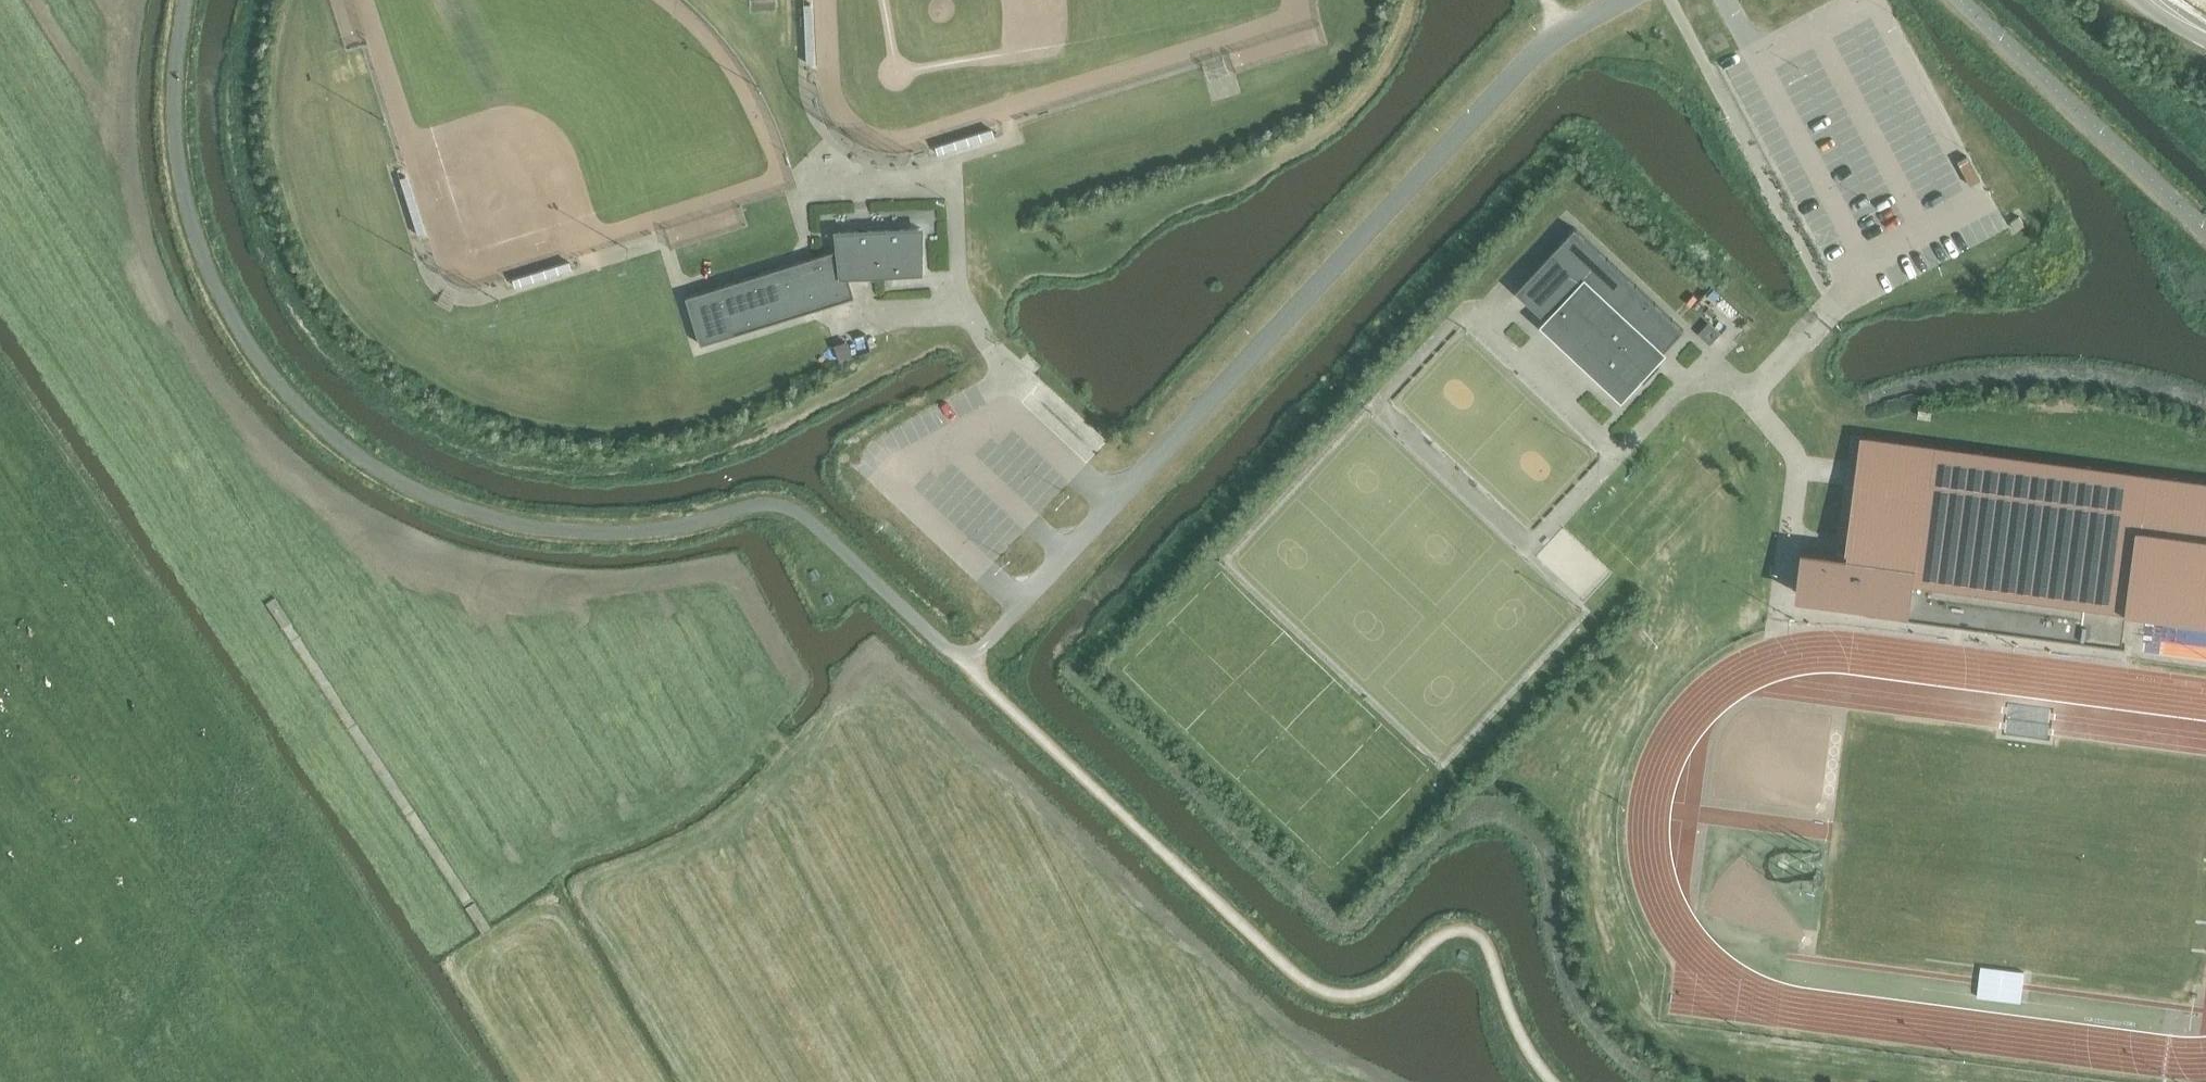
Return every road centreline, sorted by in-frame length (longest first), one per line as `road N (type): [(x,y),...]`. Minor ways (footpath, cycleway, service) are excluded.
road 1 (unclassified): [(1621,0),(1566,29),(1518,71),(968,662)]

